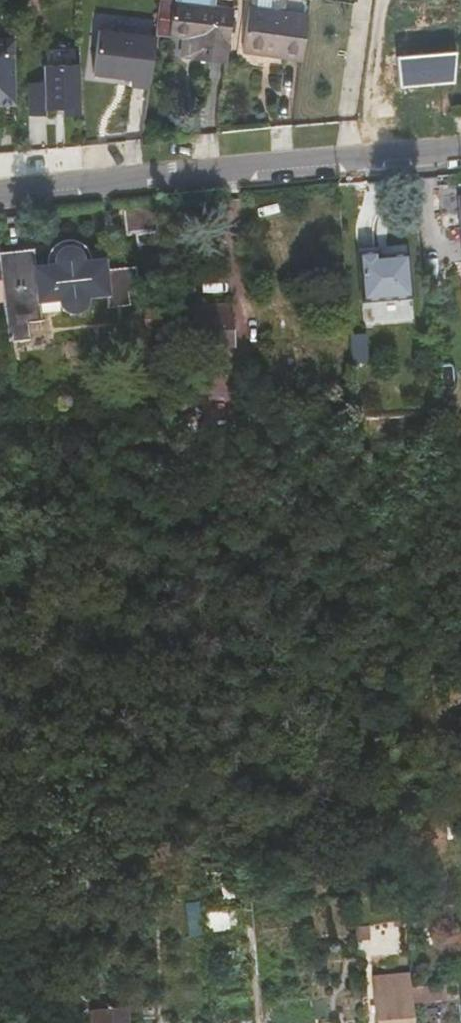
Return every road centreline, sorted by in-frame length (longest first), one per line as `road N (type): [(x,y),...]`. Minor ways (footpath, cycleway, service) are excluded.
road 1 (residential): [(0,197),(460,149)]

